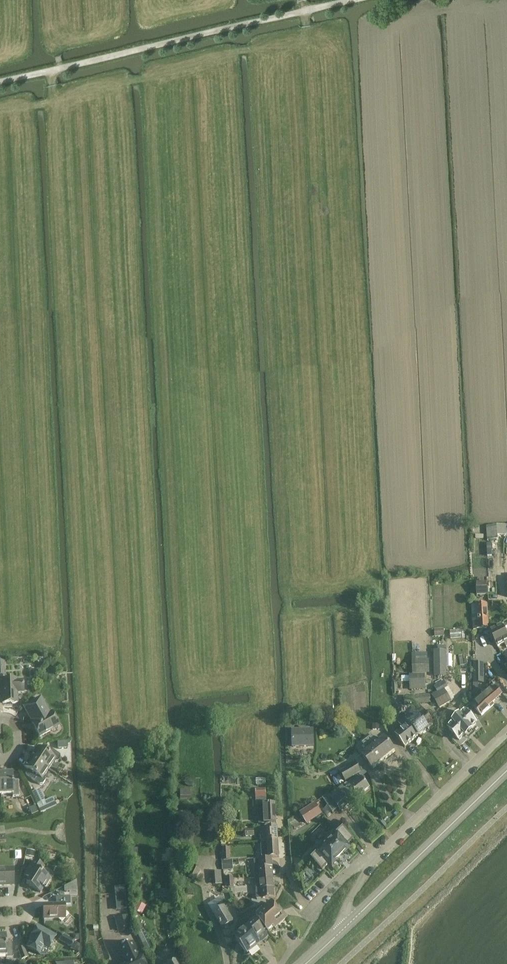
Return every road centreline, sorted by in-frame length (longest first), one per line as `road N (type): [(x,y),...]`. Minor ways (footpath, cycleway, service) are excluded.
road 1 (track): [(0,82),(359,0)]
road 2 (tertiary): [(348,925),(506,772)]
road 3 (residential): [(372,860),(506,731)]

